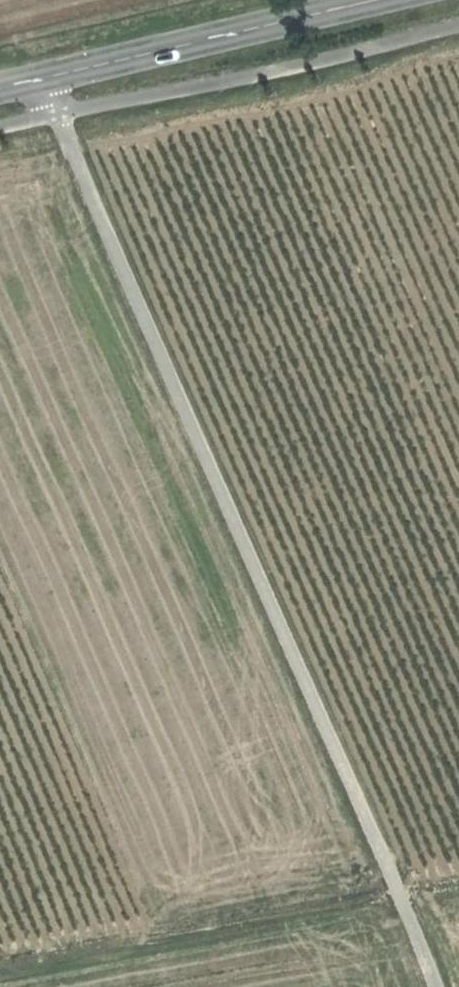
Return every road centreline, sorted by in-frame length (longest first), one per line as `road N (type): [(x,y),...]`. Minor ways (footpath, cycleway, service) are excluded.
road 1 (track): [(38,77),(439,986)]
road 2 (track): [(399,891),(0,976)]
road 3 (secondary): [(0,87),(364,0)]

